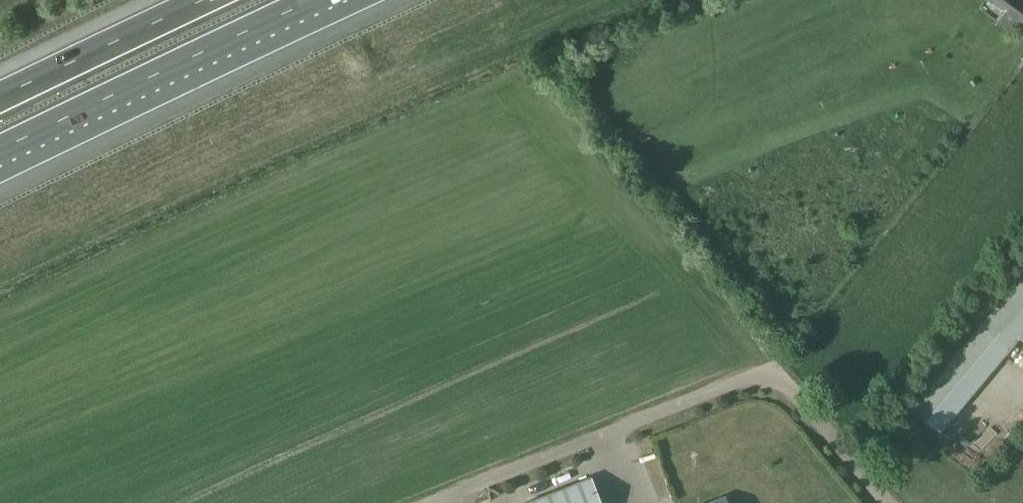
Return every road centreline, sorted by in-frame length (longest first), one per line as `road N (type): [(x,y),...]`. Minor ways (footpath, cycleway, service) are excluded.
road 1 (motorway): [(0,148),(316,0)]
road 2 (motorway): [(203,0),(0,99)]

